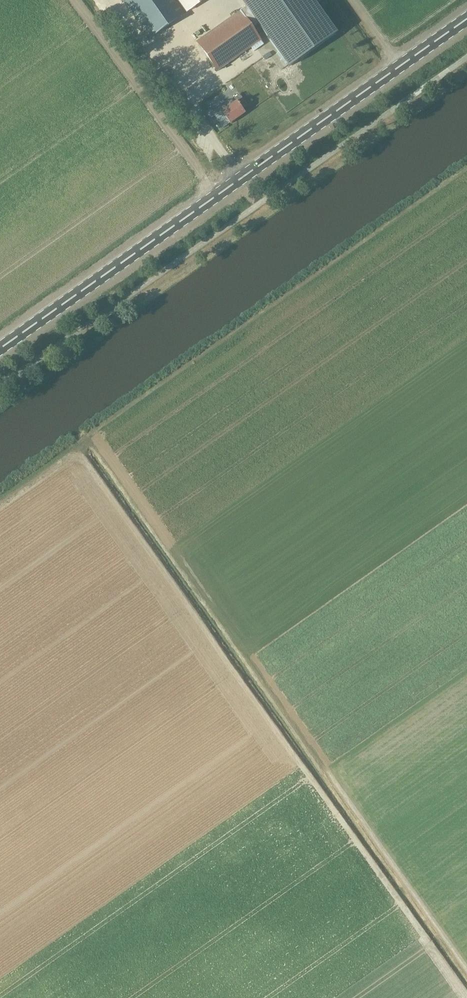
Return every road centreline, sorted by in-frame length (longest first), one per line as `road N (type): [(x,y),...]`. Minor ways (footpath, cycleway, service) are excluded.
road 1 (primary): [(0,349),(466,20)]

